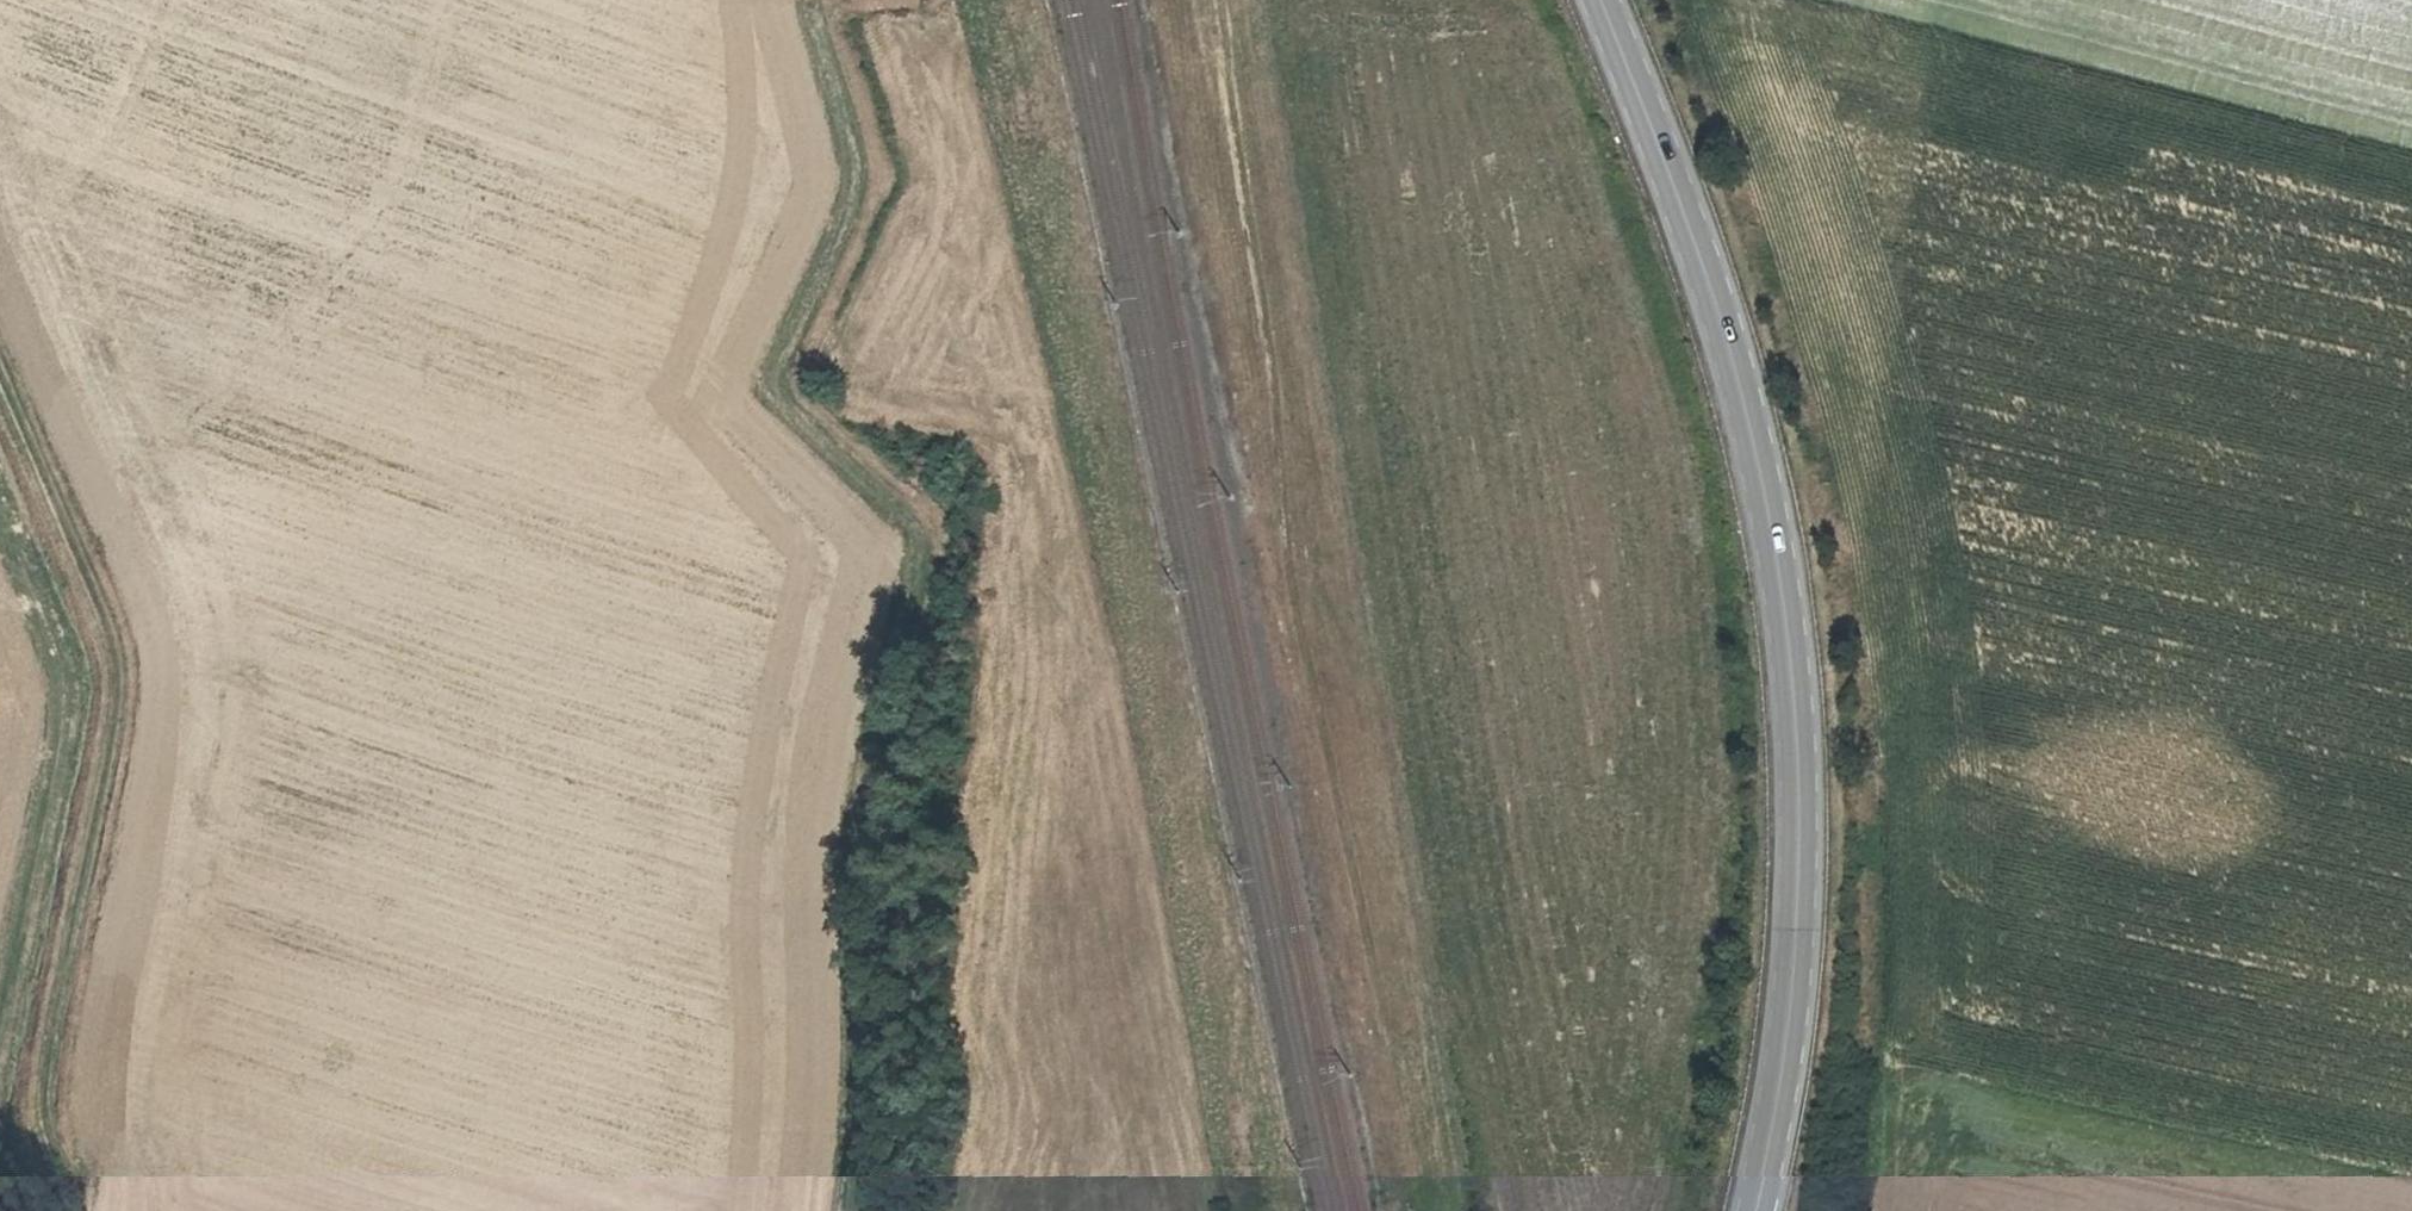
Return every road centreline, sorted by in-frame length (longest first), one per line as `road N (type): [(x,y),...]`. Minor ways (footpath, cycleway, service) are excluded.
road 1 (secondary): [(1602,0),(1718,313),(1753,437),(1790,636),(1800,754),(1797,934),(1786,1053),(1755,1210)]
road 2 (track): [(0,361),(115,646)]

